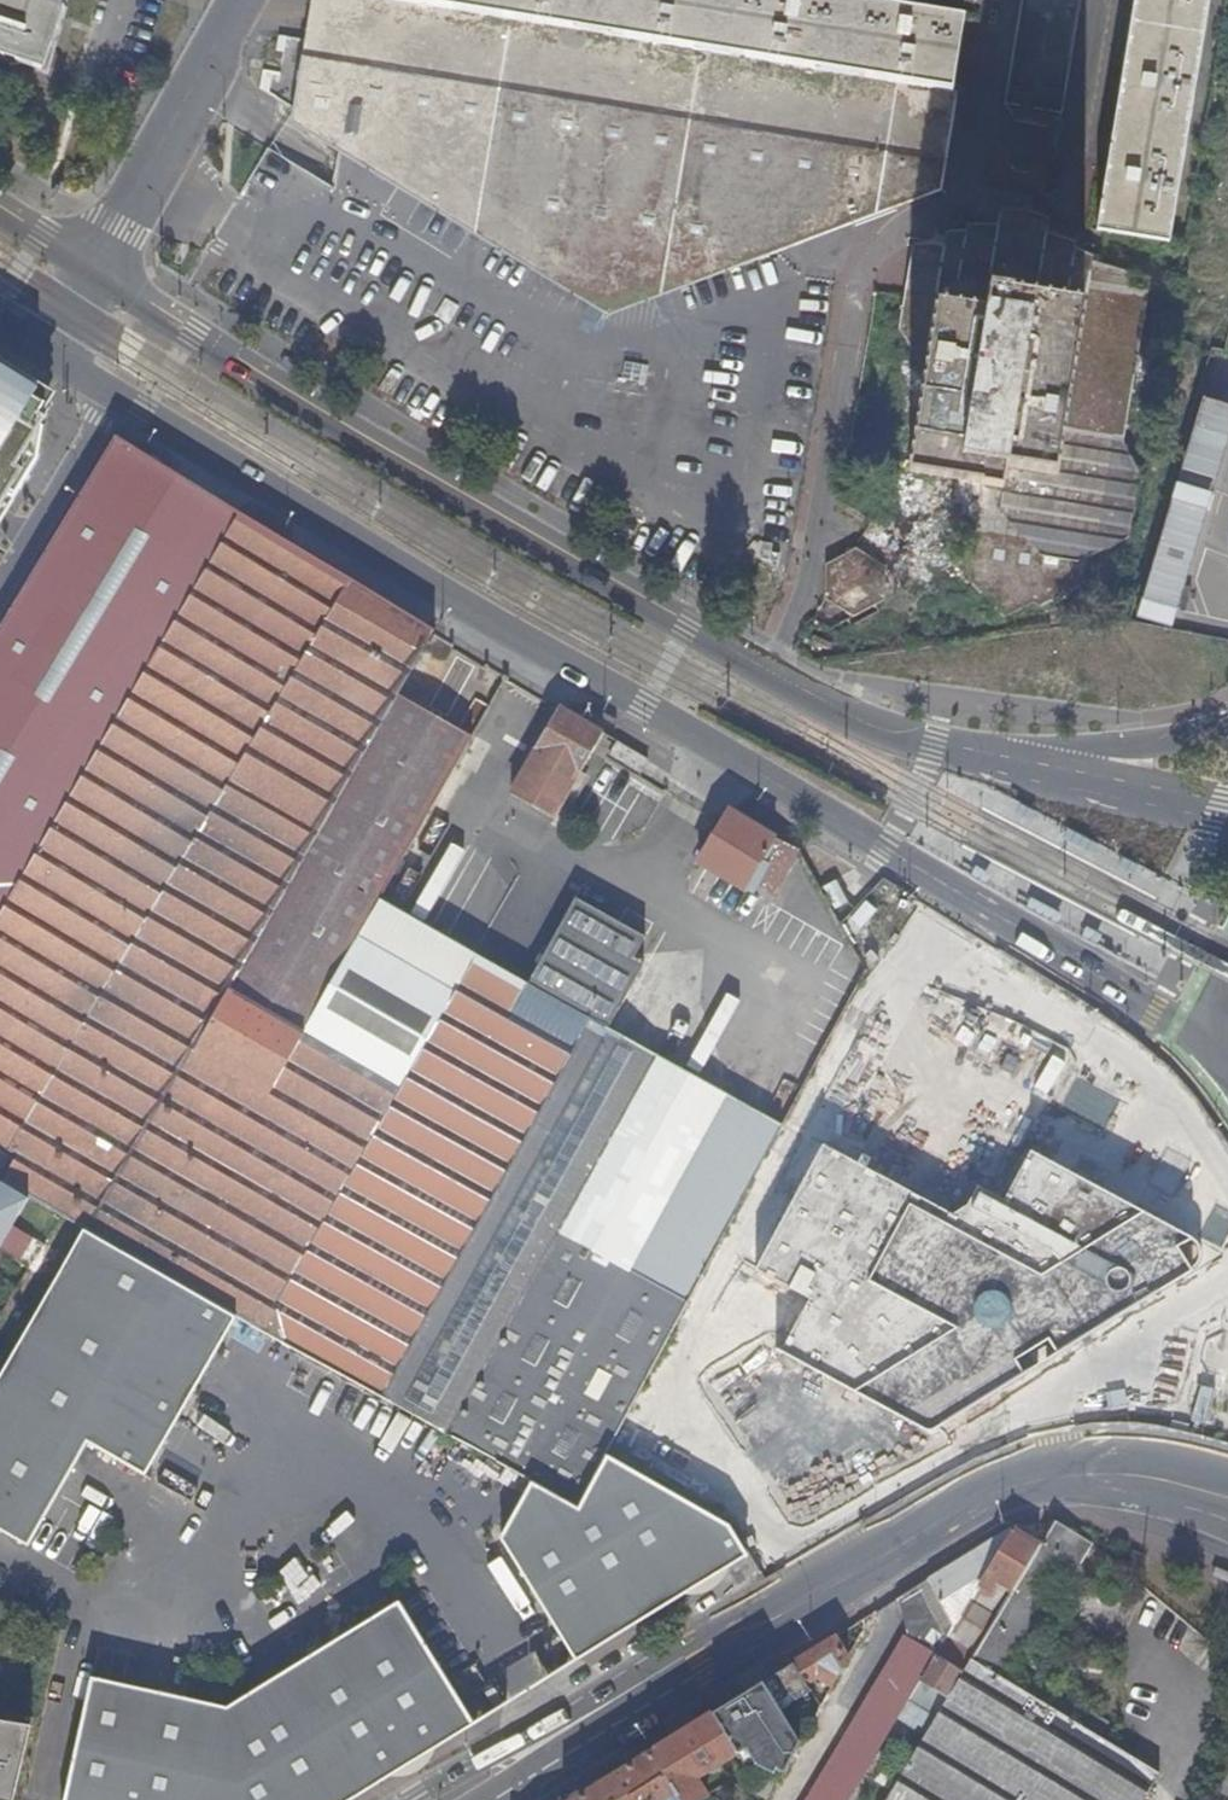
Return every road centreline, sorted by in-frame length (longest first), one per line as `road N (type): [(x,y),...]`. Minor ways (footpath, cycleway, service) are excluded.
road 1 (primary): [(113,394),(1209,1052)]
road 2 (primary): [(953,749),(877,729),(773,678),(99,275)]
road 3 (secondary): [(467,1799),(989,1495),(1064,1476),(1135,1475),(1202,1492)]
road 4 (residential): [(246,0),(99,275)]
road 5 (primary): [(1227,814),(953,749)]
road 6 (primary): [(1227,723),(1181,742),(1097,750),(953,749)]
road 7 (residential): [(0,583),(113,394)]

